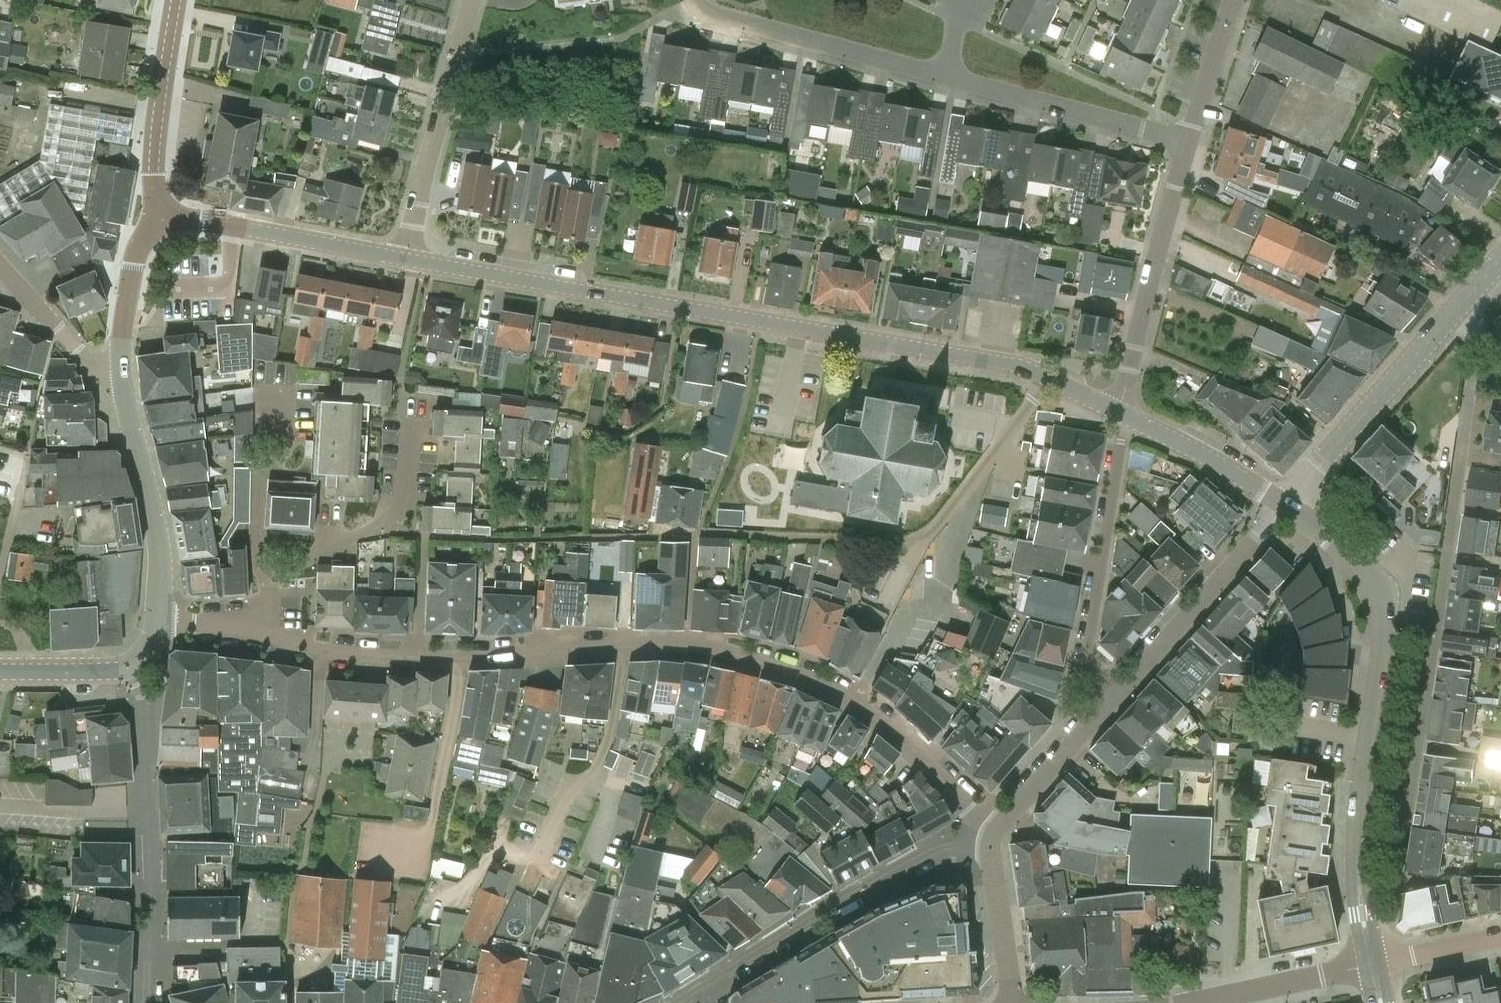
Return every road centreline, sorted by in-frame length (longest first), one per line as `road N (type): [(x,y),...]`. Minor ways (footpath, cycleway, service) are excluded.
road 1 (residential): [(998,830),(888,728),(798,674),(686,651),(326,650),(269,631)]
road 2 (tertiary): [(1045,377),(944,352),(404,259)]
road 3 (residential): [(1359,880),(1388,874),(1398,861),(1477,340),(1458,308)]
road 4 (tertiary): [(1359,880),(1355,814),(1383,603),(1362,564),(1286,502)]
road 5 (residential): [(674,1002),(947,845),(990,843)]
road 6 (residential): [(133,666),(149,729),(145,1002)]
road 7 (residential): [(1125,415),(1088,661),(1115,694)]
road 8 (residential): [(1125,415),(1131,358),(1188,141)]
road 9 (residential): [(887,595),(1045,377)]
road 10 (residential): [(404,259),(473,0)]
road 11 (residential): [(946,76),(709,17),(693,0)]
road 12 (tertiary): [(156,628),(159,568),(120,369)]
road 13 (tertiary): [(1286,502),(1458,308)]
road 14 (residential): [(1115,694),(1286,502)]
road 15 (residential): [(1188,141),(946,76)]
road 16 (tertiary): [(404,259),(191,216),(165,220)]
road 17 (residential): [(271,587),(319,550),(385,525),(403,500),(406,424)]
road 18 (residential): [(271,587),(257,569),(261,470),(280,443),(287,391),(257,390)]
road 19 (tertiary): [(165,220),(154,142),(175,0)]
road 20 (tertiary): [(1286,502),(1125,415)]
road 21 (residential): [(1196,1002),(1372,964)]
road 22 (residential): [(998,830),(1115,694)]
road 23 (tertiary): [(120,369),(134,254),(149,228),(165,220)]
road 24 (residential): [(120,369),(97,364),(68,341),(0,267)]
road 25 (residential): [(1012,1002),(990,843)]
road 26 (residential): [(1188,141),(1233,0)]
road 27 (tertiary): [(133,666),(0,673)]
road 28 (tertiary): [(1372,964),(1500,937)]

